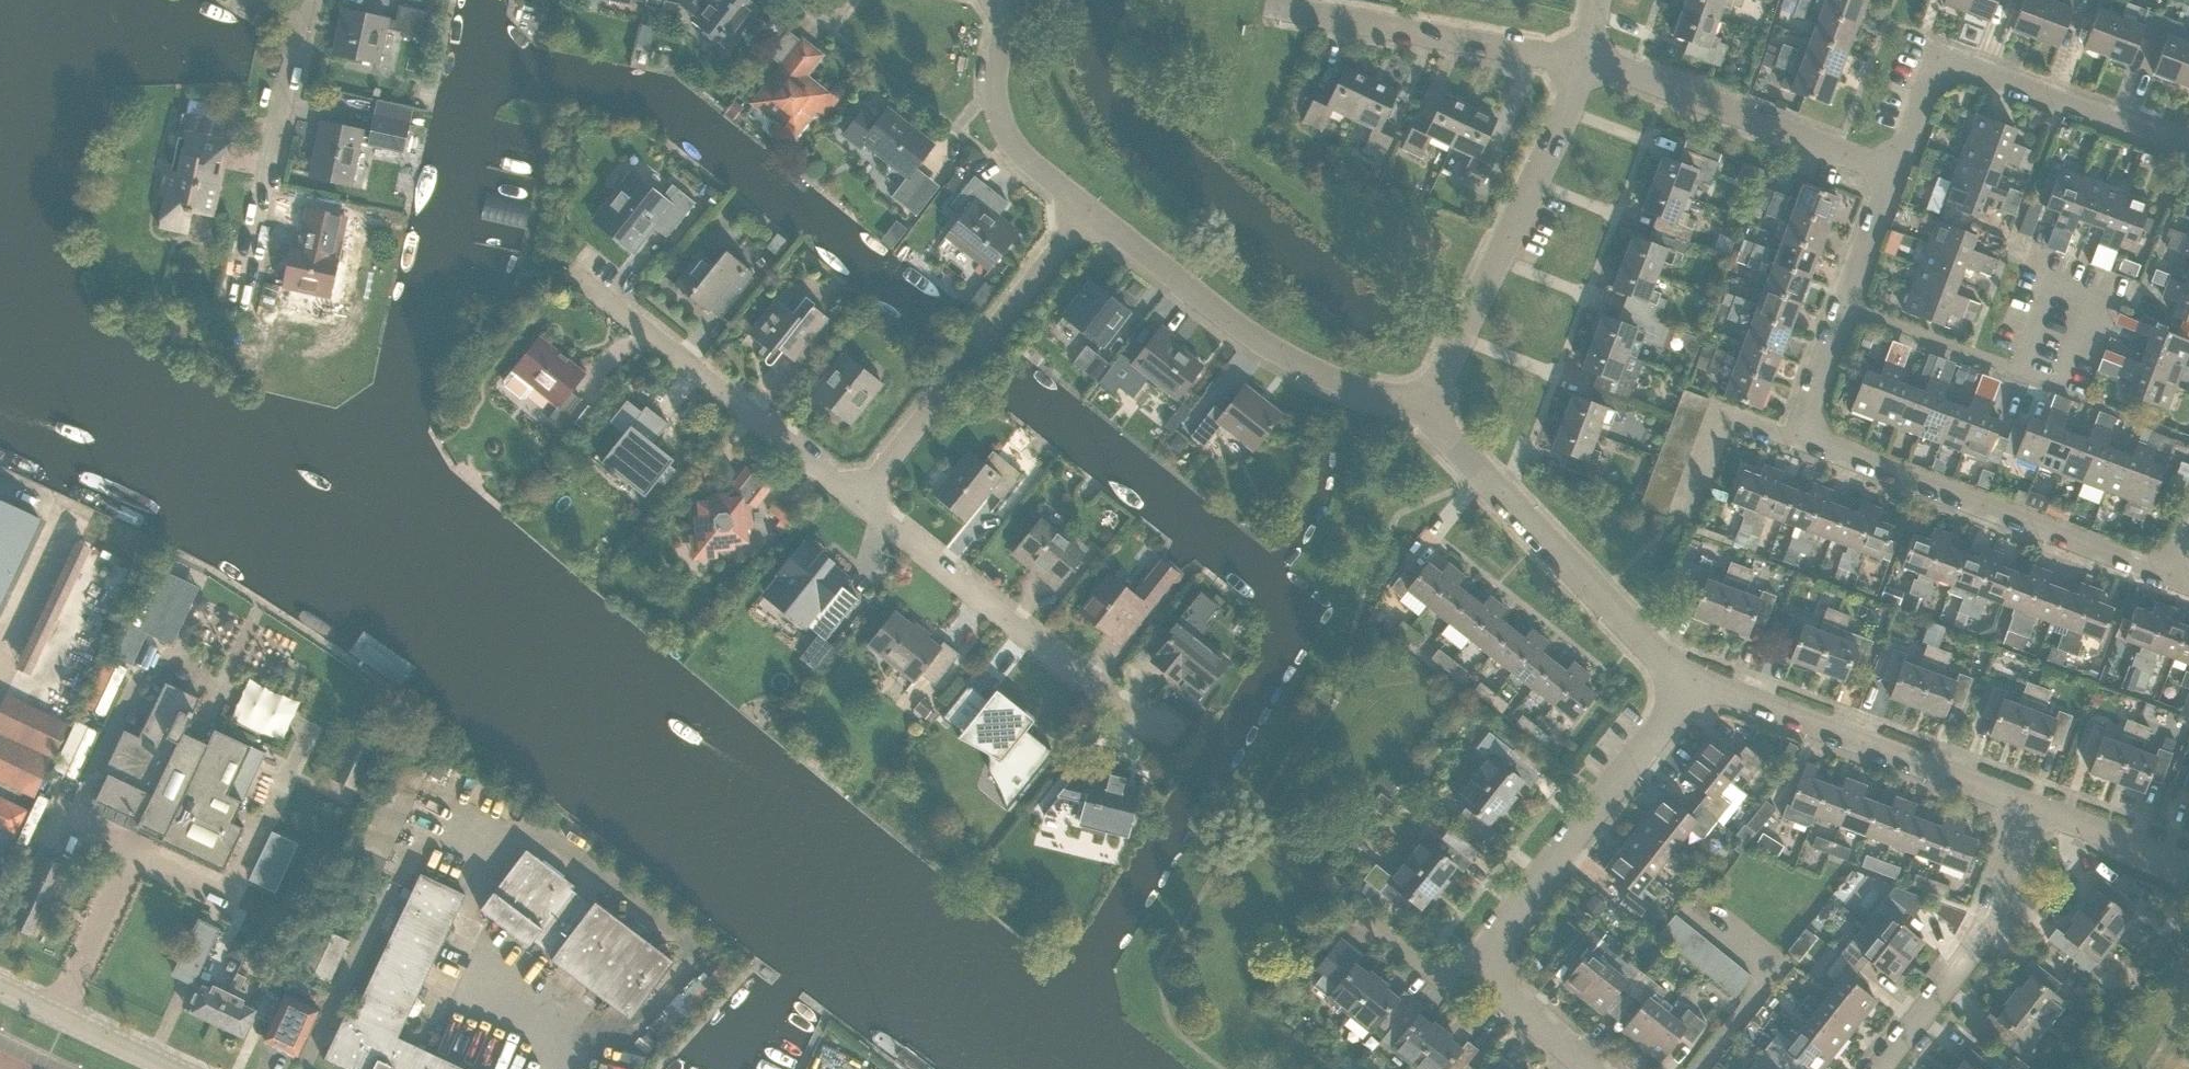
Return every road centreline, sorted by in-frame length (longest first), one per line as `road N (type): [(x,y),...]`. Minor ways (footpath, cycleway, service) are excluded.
road 1 (residential): [(1890,170),(1795,434),(2170,576)]
road 2 (residential): [(1692,692),(1479,971),(1589,1068)]
road 3 (unclassified): [(1424,410),(1295,372),(1083,208)]
road 4 (residential): [(2188,152),(1934,55),(1890,170)]
road 5 (residential): [(1424,410),(1590,55)]
road 6 (residential): [(1165,741),(860,498)]
road 7 (unclassified): [(1692,692),(1424,410)]
road 8 (residential): [(860,498),(1083,208)]
road 9 (residential): [(860,498),(578,275)]
road 10 (unclassified): [(2028,811),(1692,692)]
road 11 (residential): [(1590,55),(1280,8),(1281,0)]
road 12 (residential): [(1890,170),(1590,55)]
road 13 (residential): [(233,308),(305,0)]
road 14 (residential): [(1883,1068),(1983,934),(2028,811)]
road 15 (unclassified): [(1083,208),(1009,143),(993,91),(1007,0)]
road 16 (unclassified): [(174,1068),(0,987)]
road 17 (unclassified): [(2188,865),(2028,811)]

